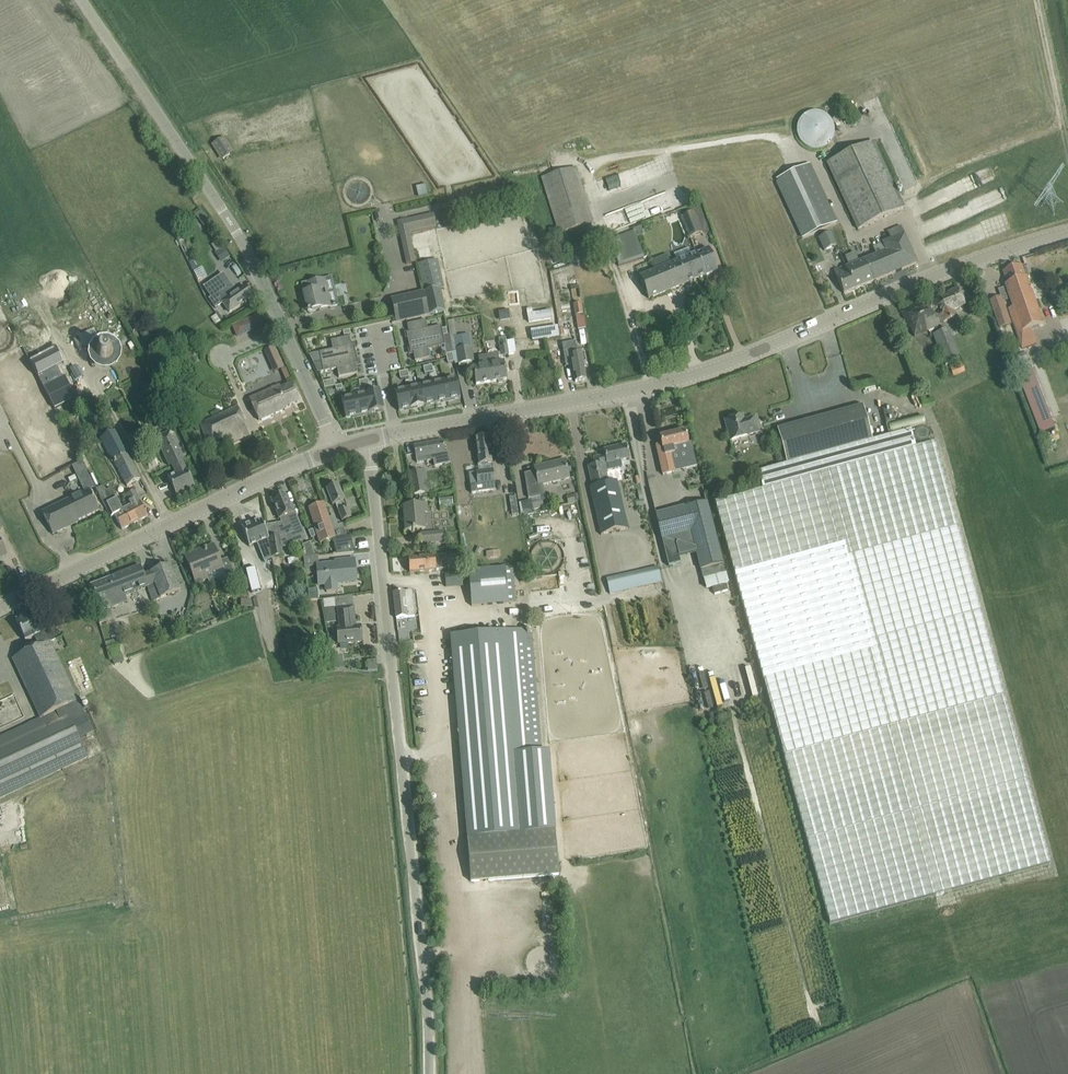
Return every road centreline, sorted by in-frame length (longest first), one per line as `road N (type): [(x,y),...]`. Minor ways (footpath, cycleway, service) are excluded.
road 1 (tertiary): [(368,442),(701,373),(1067,234)]
road 2 (unclassified): [(428,1073),(368,442)]
road 3 (tertiary): [(0,609),(335,450)]
road 4 (unclassified): [(241,239),(81,0)]
road 5 (residential): [(335,450),(241,239)]

